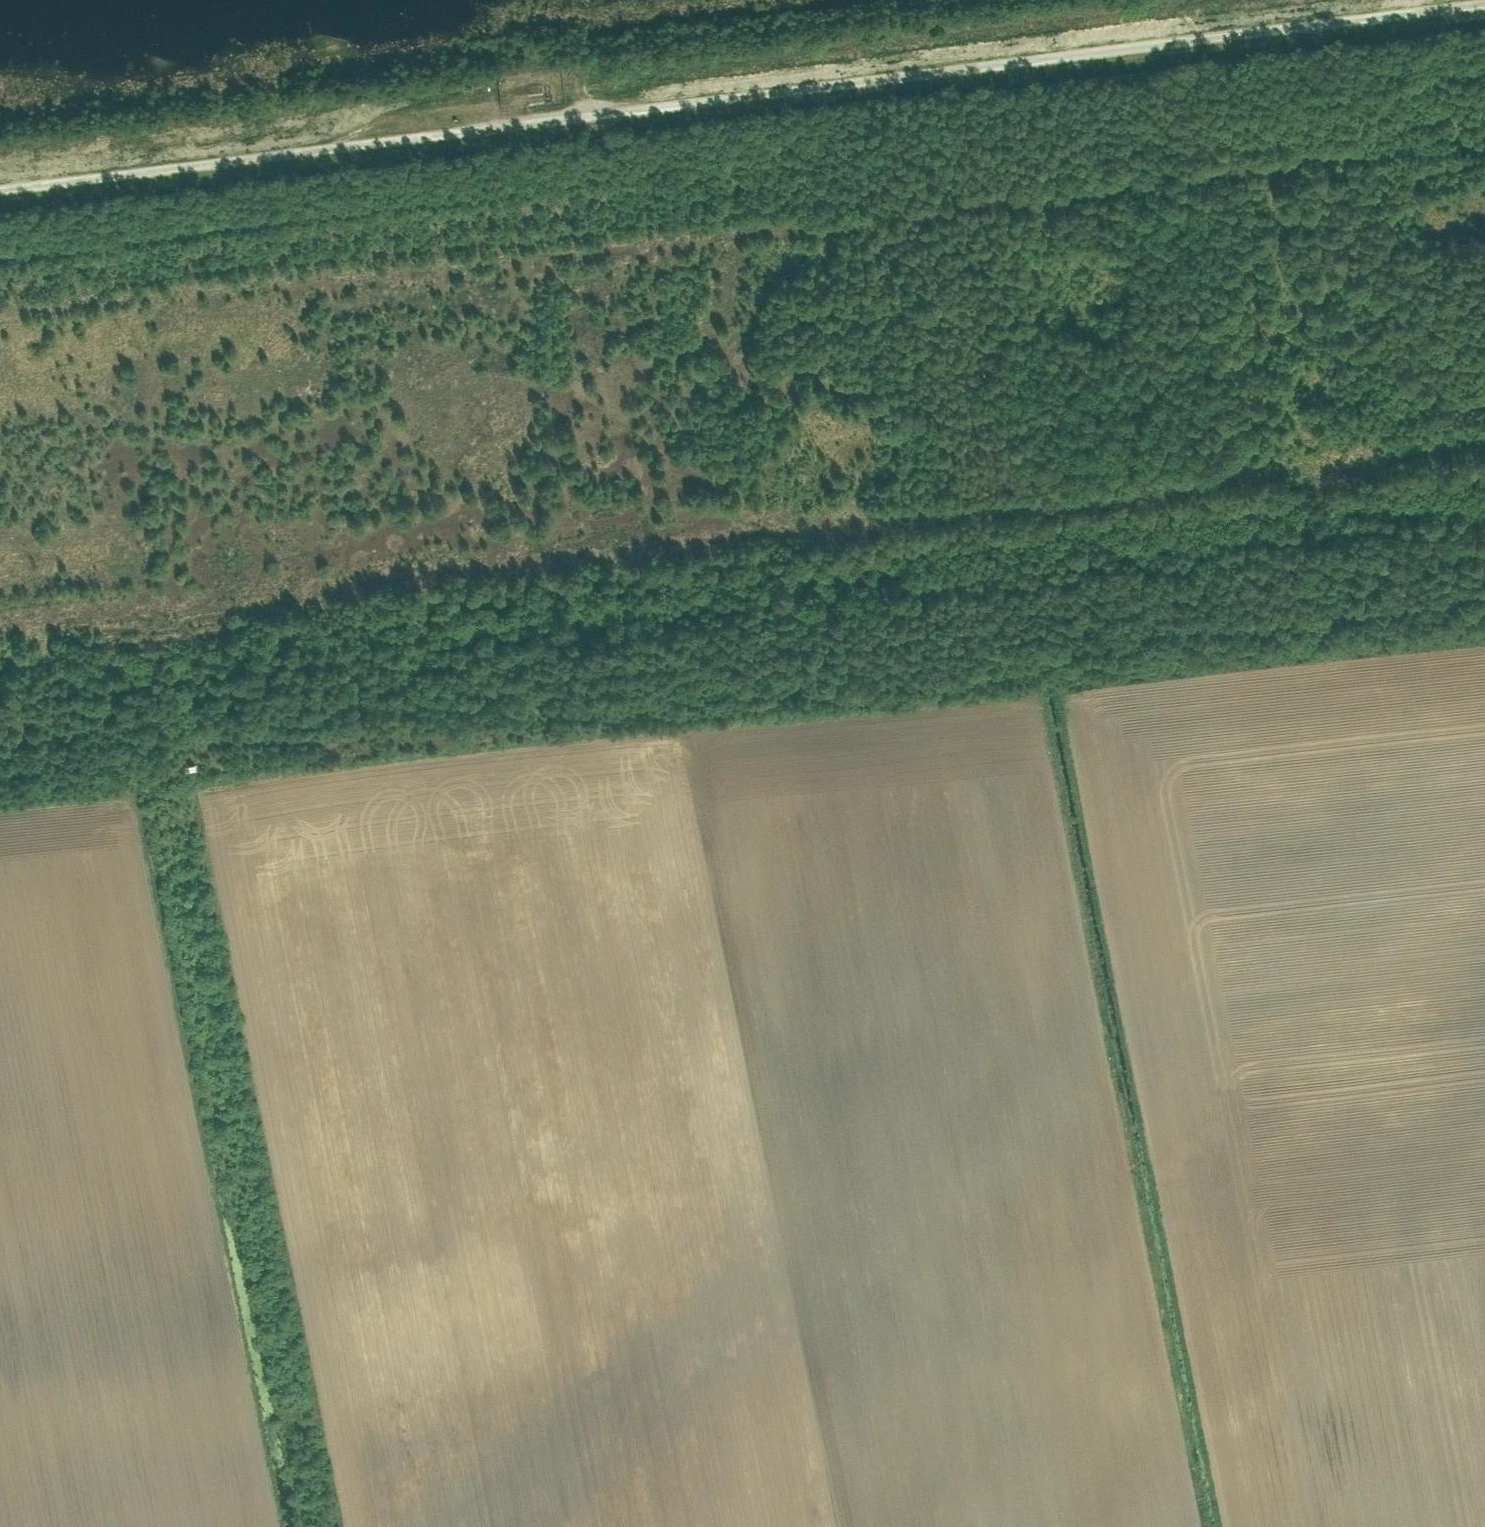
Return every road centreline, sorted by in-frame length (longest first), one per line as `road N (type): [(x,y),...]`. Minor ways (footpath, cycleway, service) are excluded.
road 1 (track): [(1484,3),(0,191)]

